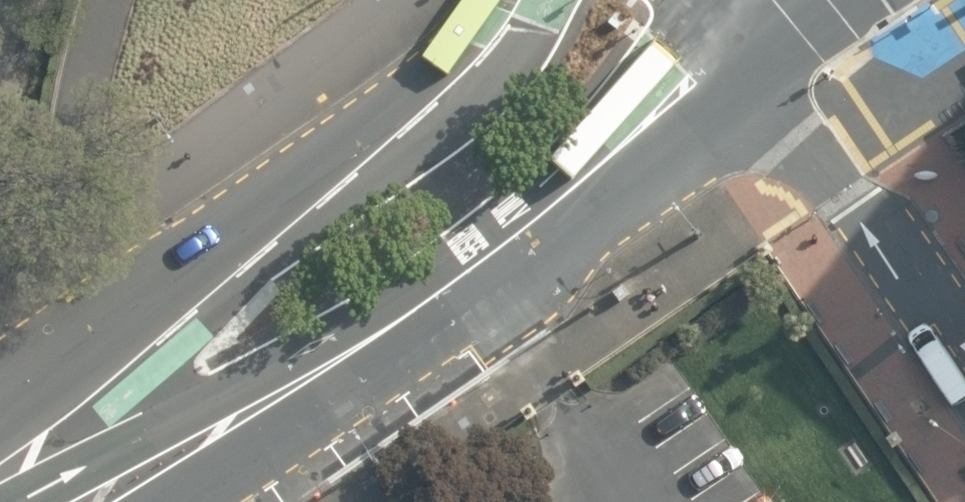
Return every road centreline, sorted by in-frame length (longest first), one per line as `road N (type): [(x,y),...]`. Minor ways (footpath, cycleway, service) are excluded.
road 1 (tertiary): [(15,501),(219,401),(486,232),(672,75),(712,23)]
road 2 (tertiary): [(755,75),(486,299),(201,501)]
road 3 (secondary): [(0,390),(393,109),(468,42),(501,0)]
road 4 (unclassified): [(964,355),(755,75)]
road 5 (tertiary): [(849,0),(755,75)]

